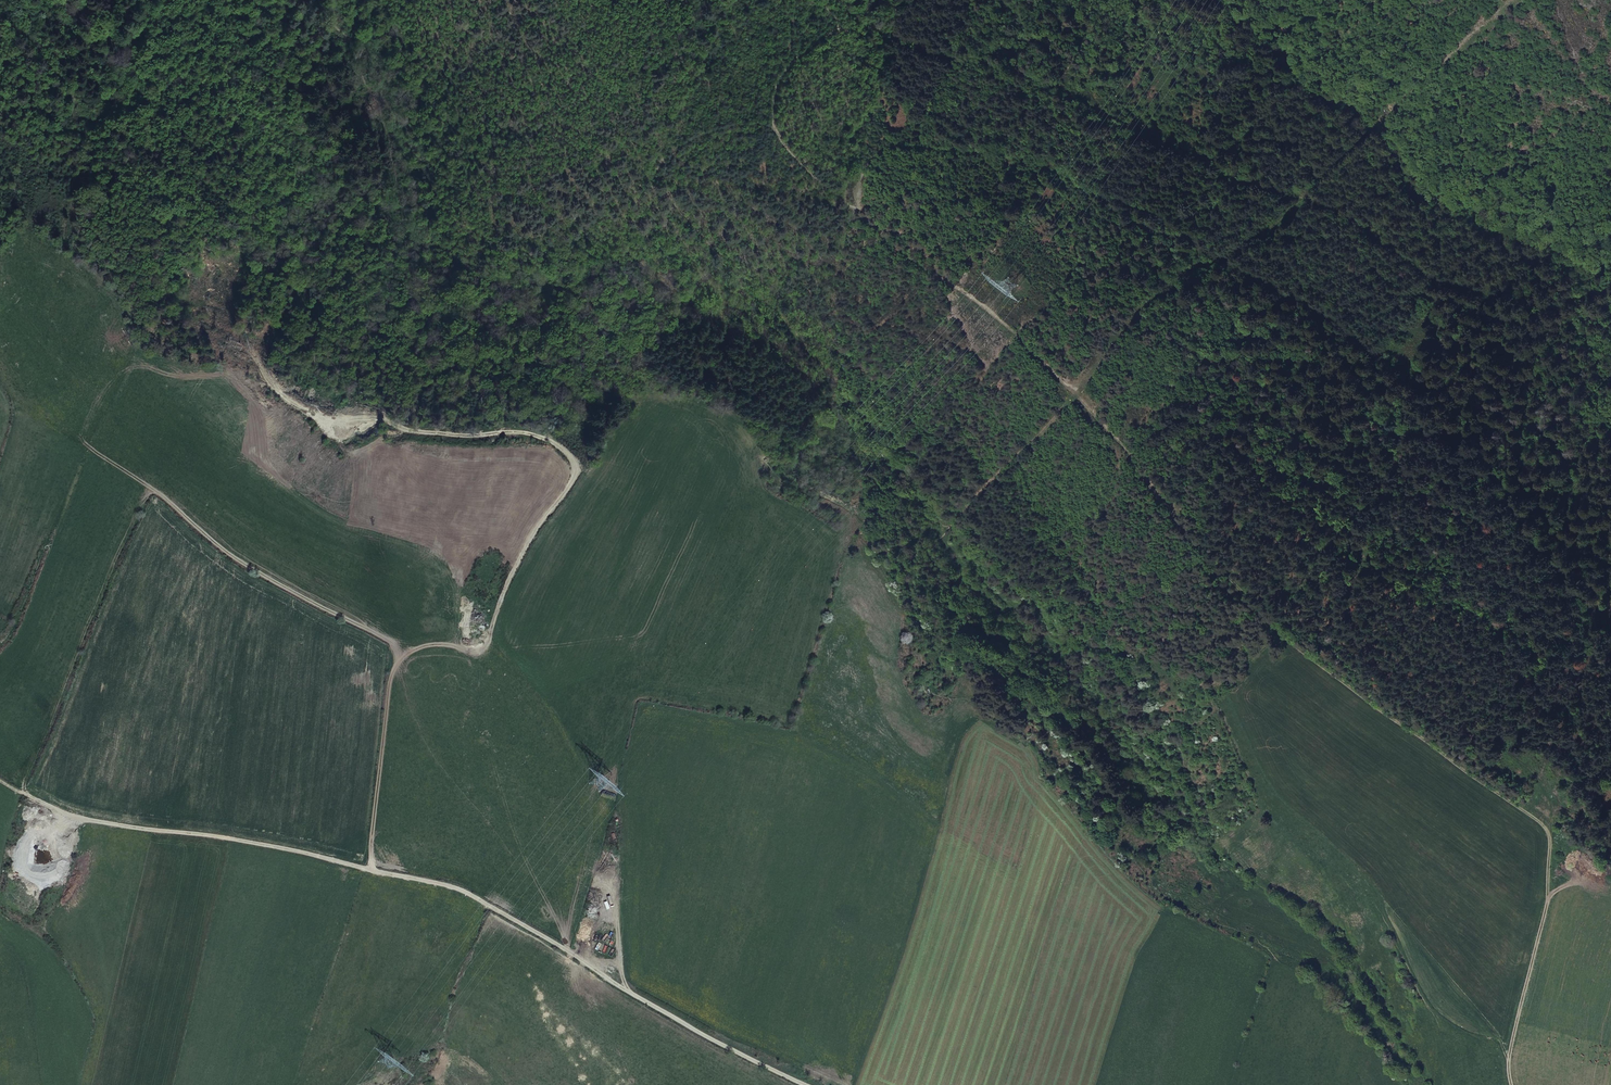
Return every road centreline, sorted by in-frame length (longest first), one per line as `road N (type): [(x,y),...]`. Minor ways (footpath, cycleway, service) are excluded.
road 1 (track): [(0,779),(67,810),(446,884),(620,990),(817,1084)]
road 2 (track): [(858,218),(857,185),(875,153),(898,144),(1021,156),(1139,205),(1322,312),(1424,395)]
road 3 (track): [(77,0),(128,42),(280,91),(332,162),(362,182),(398,191),(403,180)]
road 4 (track): [(403,180),(390,129),(348,46),(307,0)]

